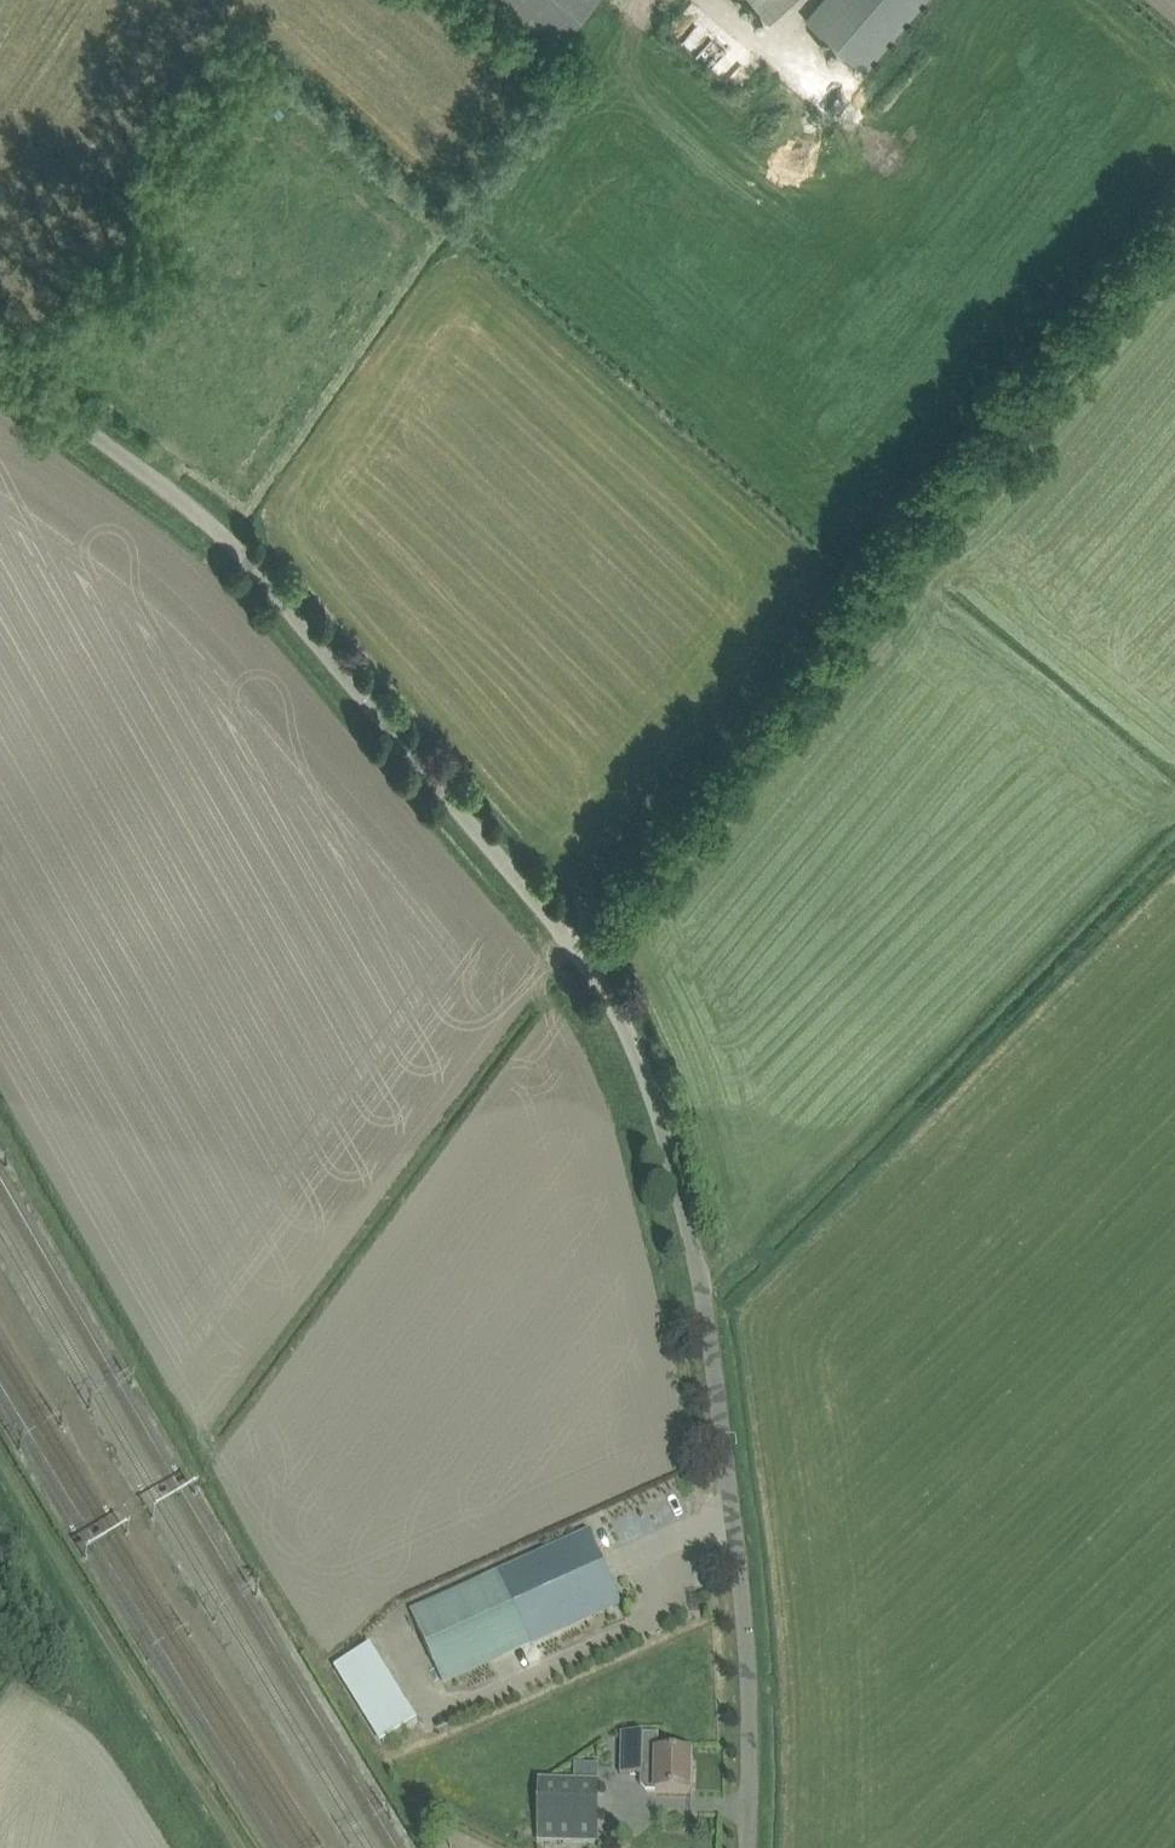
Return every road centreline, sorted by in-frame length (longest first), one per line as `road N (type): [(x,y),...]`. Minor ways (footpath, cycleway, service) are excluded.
road 1 (unclassified): [(754,1847),(751,1618),(724,1397),(684,1171),(657,1090),(600,987),(307,631),(119,459),(0,369)]

